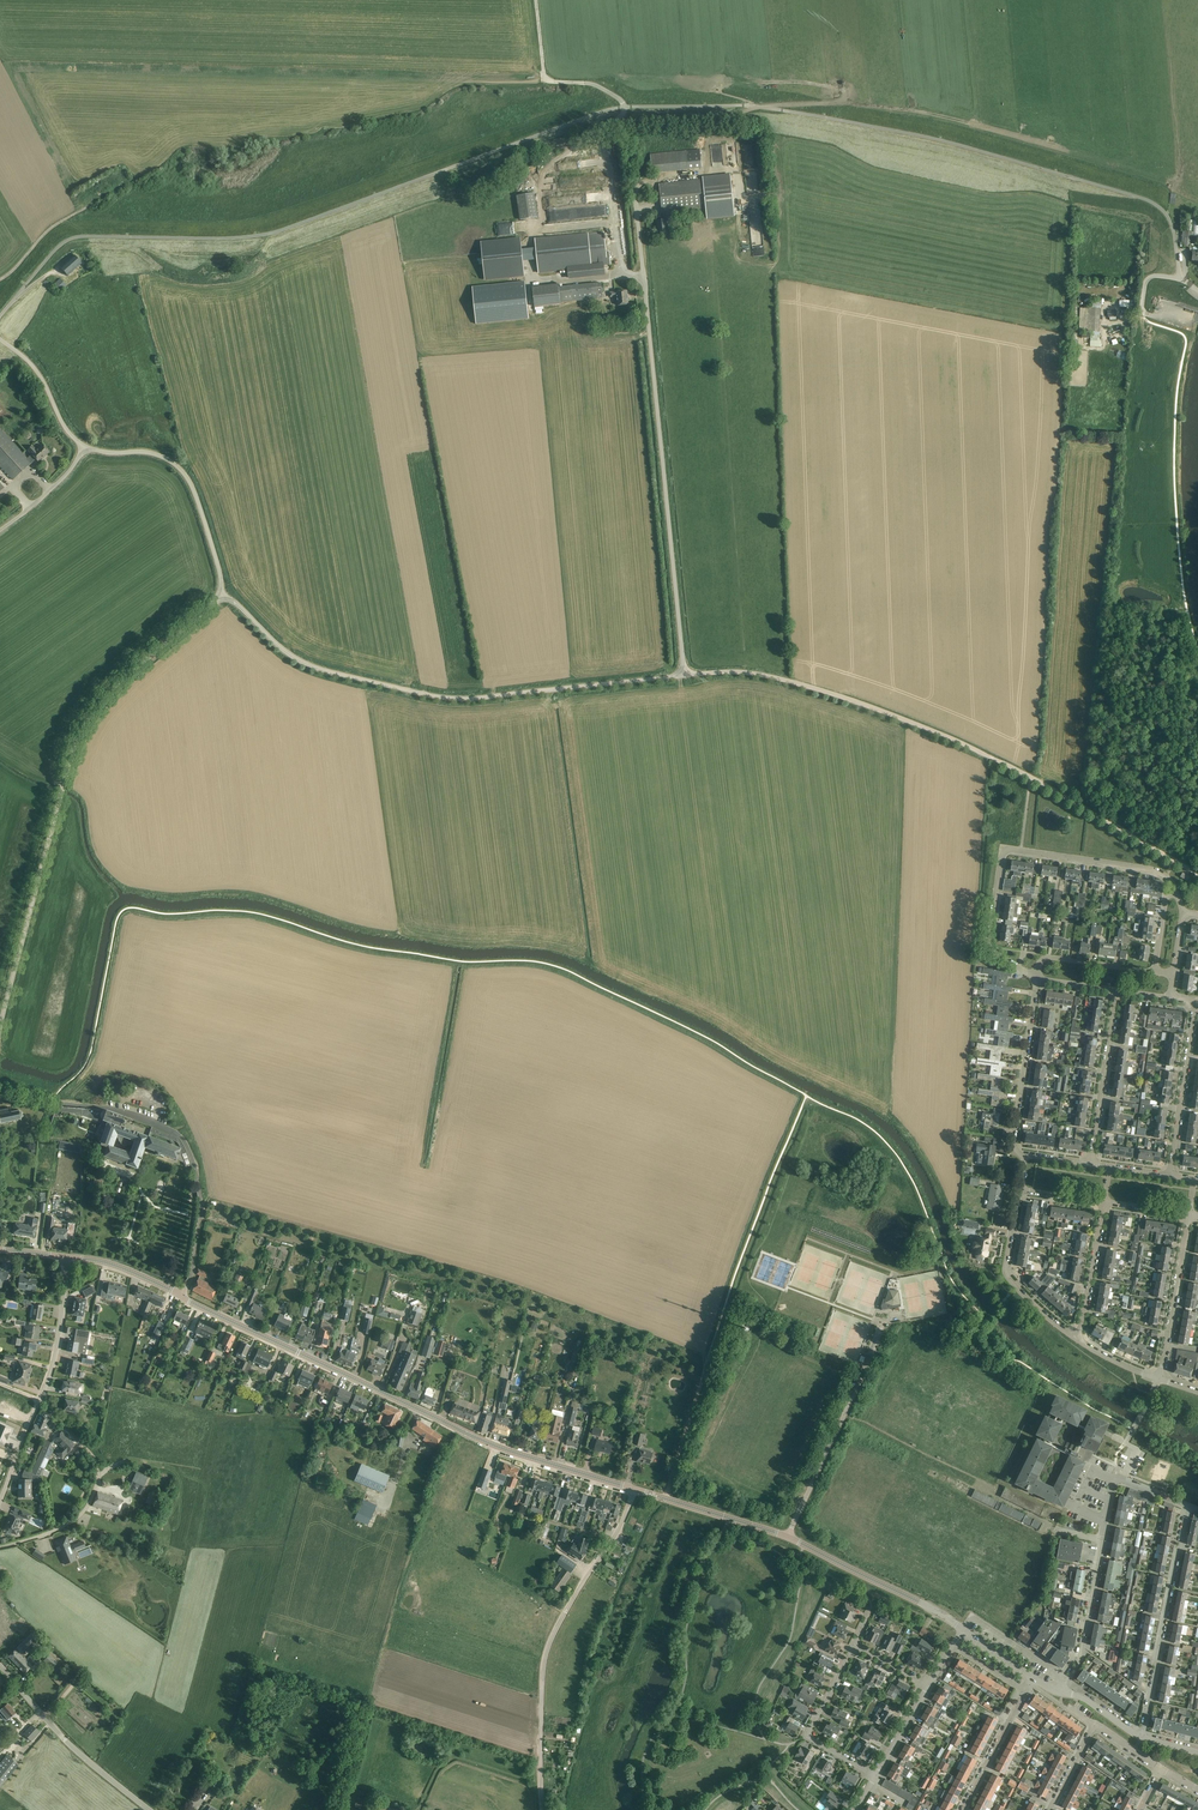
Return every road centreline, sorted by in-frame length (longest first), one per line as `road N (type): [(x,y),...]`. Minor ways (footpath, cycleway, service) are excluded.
road 1 (unclassified): [(220,595),(297,660),(434,696),(684,675),(635,199)]
road 2 (track): [(1197,874),(1031,778),(928,730),(762,675),(684,675)]
road 3 (unclassified): [(0,1027),(79,734),(111,689),(220,595)]
road 4 (tertiary): [(635,1491),(458,1432),(182,1298)]
road 5 (tertiary): [(963,1630),(788,1537),(635,1491)]
road 6 (unclassified): [(182,1298),(200,1204),(181,1141),(116,1110),(0,1087)]
road 7 (unclassified): [(543,1809),(545,1656),(635,1491)]
road 8 (residential): [(1140,1737),(1188,1505)]
road 9 (track): [(710,137),(735,114),(845,97),(842,89),(803,81),(762,82)]
road 10 (unclassified): [(220,595),(219,569),(181,471),(151,453),(85,446)]
road 11 (unclassified): [(0,1546),(76,1516),(90,1493),(88,1457),(40,1401)]
road 12 (unclassified): [(155,1809),(82,1753),(0,1662)]
road 13 (track): [(842,101),(930,113),(1029,140)]
road 14 (residential): [(1024,1155),(1012,1144),(1037,980)]
road 15 (residential): [(1077,1337),(1005,1271),(1019,1188)]
road 16 (residential): [(1174,888),(1155,870),(1002,851)]
road 17 (residential): [(854,1645),(810,1737),(875,1776)]
road 18 (residential): [(1090,1164),(1116,990)]
road 19 (residential): [(1169,1175),(1194,1002)]
road 20 (residential): [(1156,1377),(1189,1212)]
road 21 (track): [(625,107),(593,83),(548,80),(536,0)]
road 22 (residential): [(1102,1540),(1079,1658),(1058,1691)]
road 23 (unclassified): [(40,1401),(58,1348),(69,1257)]
road 24 (track): [(543,214),(544,170),(625,107)]
road 25 (residential): [(1032,974),(988,942),(1002,851)]
road 26 (unclassified): [(85,446),(63,426),(36,370),(0,339)]
road 27 (residential): [(1077,1337),(1104,1201)]
road 28 (residential): [(962,1809),(1024,1691)]
road 29 (residential): [(1154,971),(1048,957),(1032,974)]
road 30 (tertiary): [(182,1298),(123,1269),(69,1257)]
road 31 (unclassified): [(0,530),(62,479),(85,446)]

